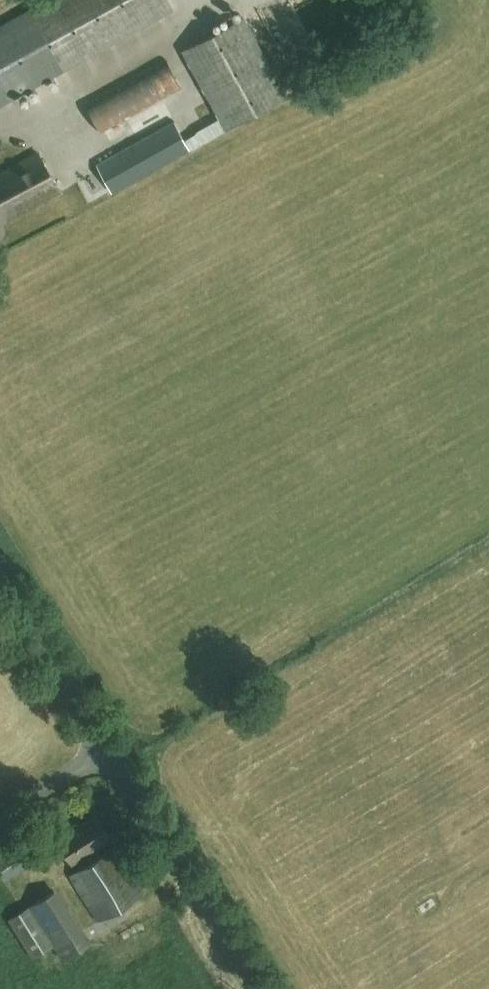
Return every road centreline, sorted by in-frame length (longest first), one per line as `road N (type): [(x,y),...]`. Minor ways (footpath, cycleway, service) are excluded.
road 1 (unclassified): [(256,988),(103,747)]
road 2 (unclassified): [(103,747),(0,572)]
road 3 (unclassified): [(0,810),(103,747)]

